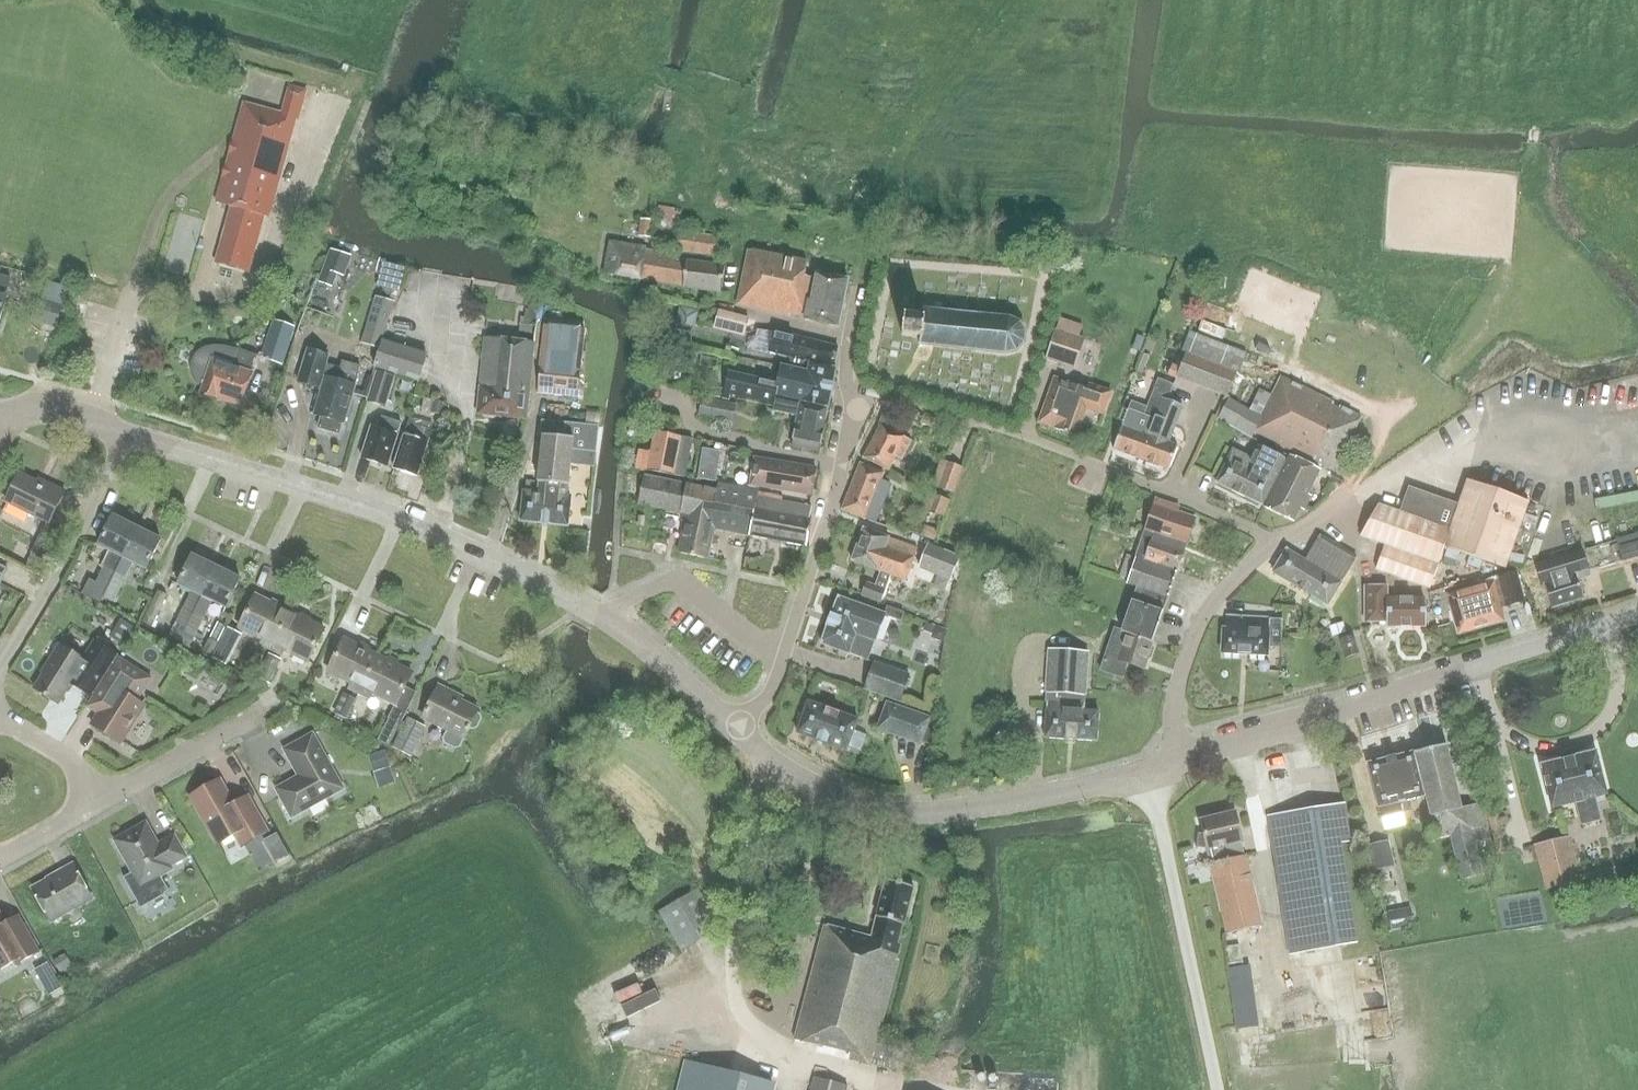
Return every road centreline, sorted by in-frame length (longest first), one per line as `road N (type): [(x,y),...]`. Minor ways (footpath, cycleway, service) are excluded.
road 1 (tertiary): [(736,729),(633,636),(507,567),(386,514),(127,433)]
road 2 (tertiary): [(1637,613),(1317,721),(1182,757)]
road 3 (residential): [(736,729),(773,685),(834,504),(859,391),(847,383),(847,351),(859,287)]
road 4 (tertiary): [(1182,757),(1096,784),(910,814),(814,786),(736,729)]
road 5 (residential): [(1182,757),(1175,728),(1179,680),(1209,611),(1277,540),(1355,498)]
road 6 (residential): [(0,668),(56,578),(127,433)]
road 7 (track): [(1381,423),(1440,381),(1474,337),(1506,274)]
road 8 (residential): [(96,804),(257,712)]
road 9 (residential): [(96,804),(69,759),(0,719)]
road 10 (tertiary): [(127,433),(58,409),(0,414)]

